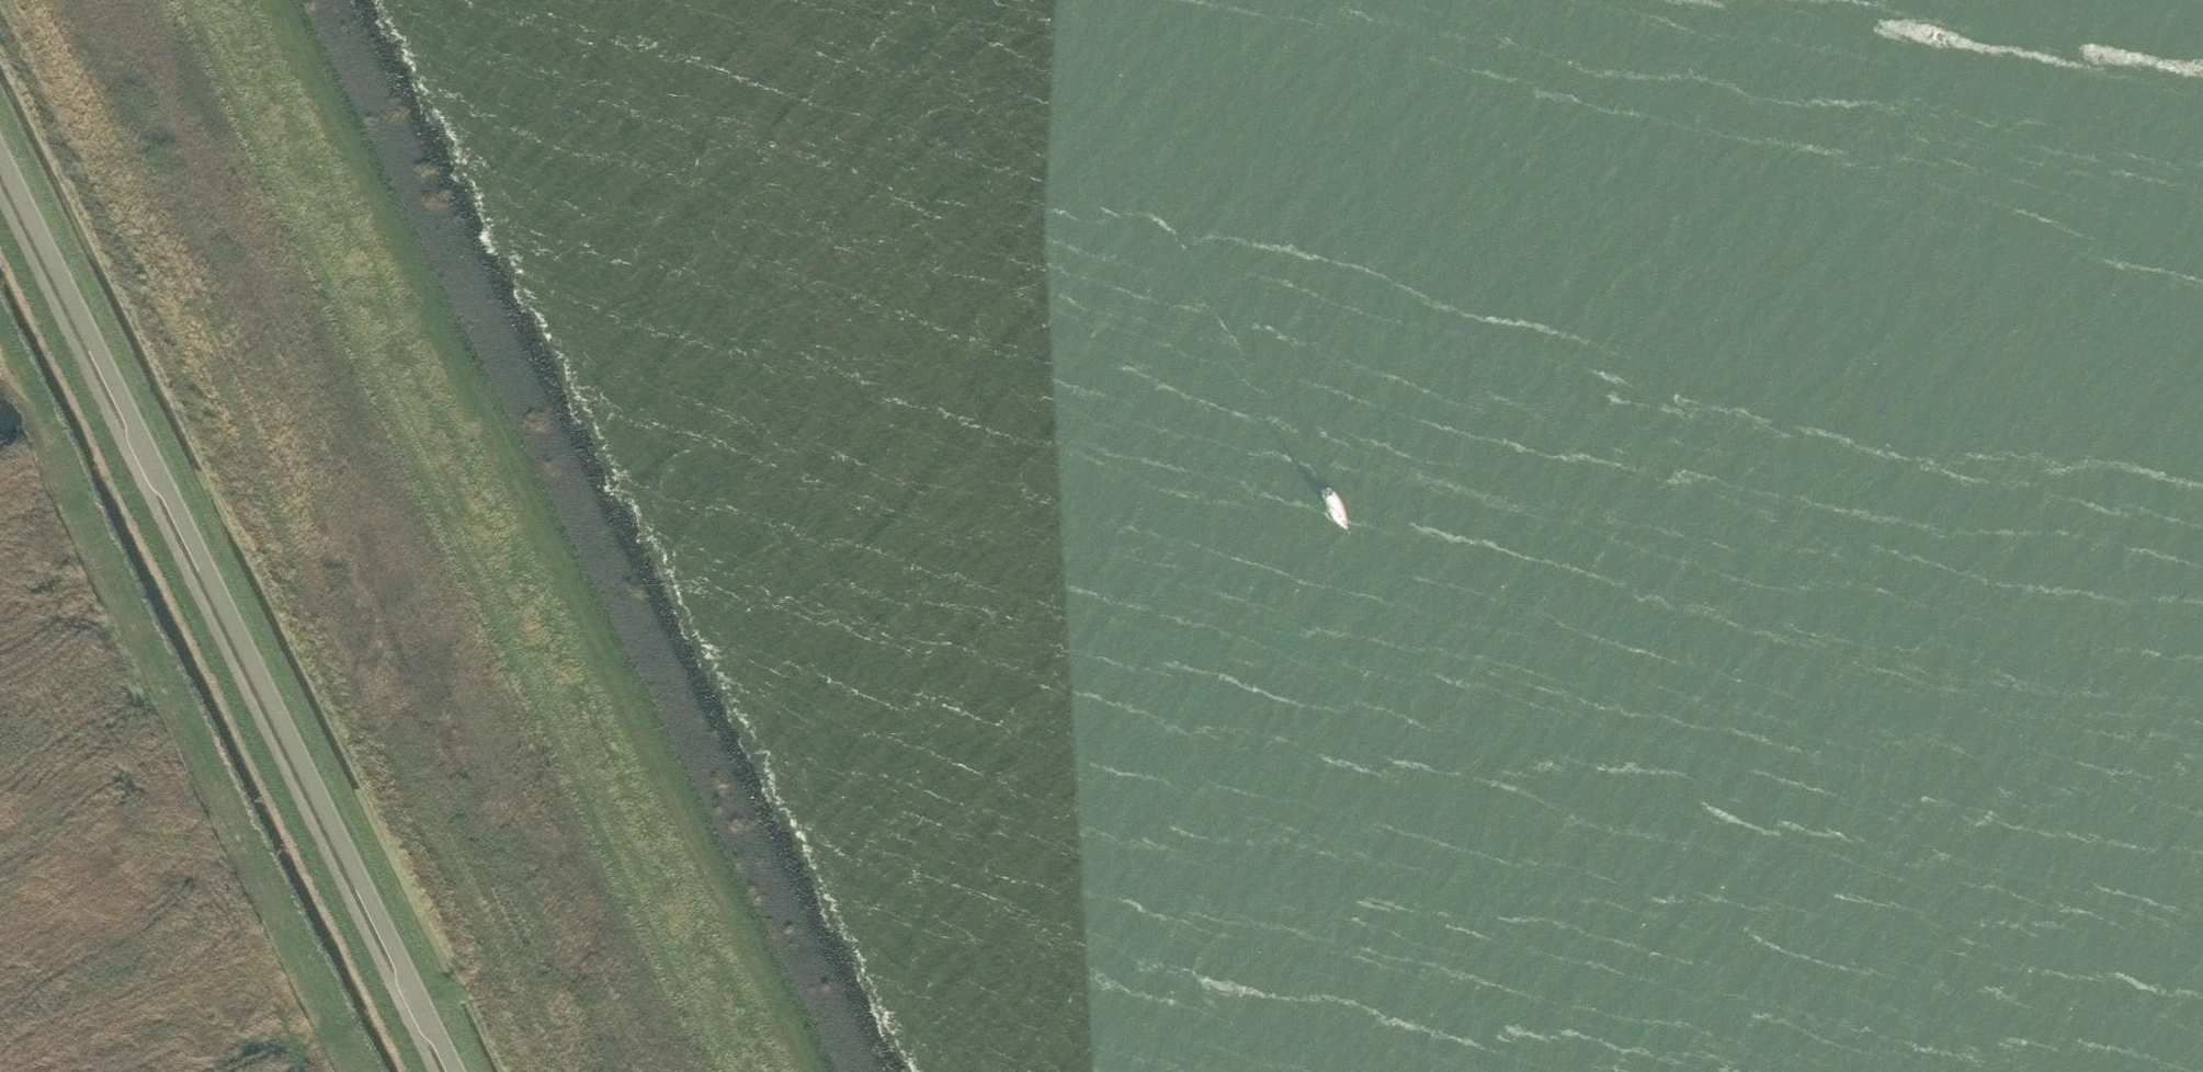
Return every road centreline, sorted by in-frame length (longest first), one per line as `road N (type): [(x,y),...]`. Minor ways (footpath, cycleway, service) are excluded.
road 1 (tertiary): [(439,1071),(0,178)]

